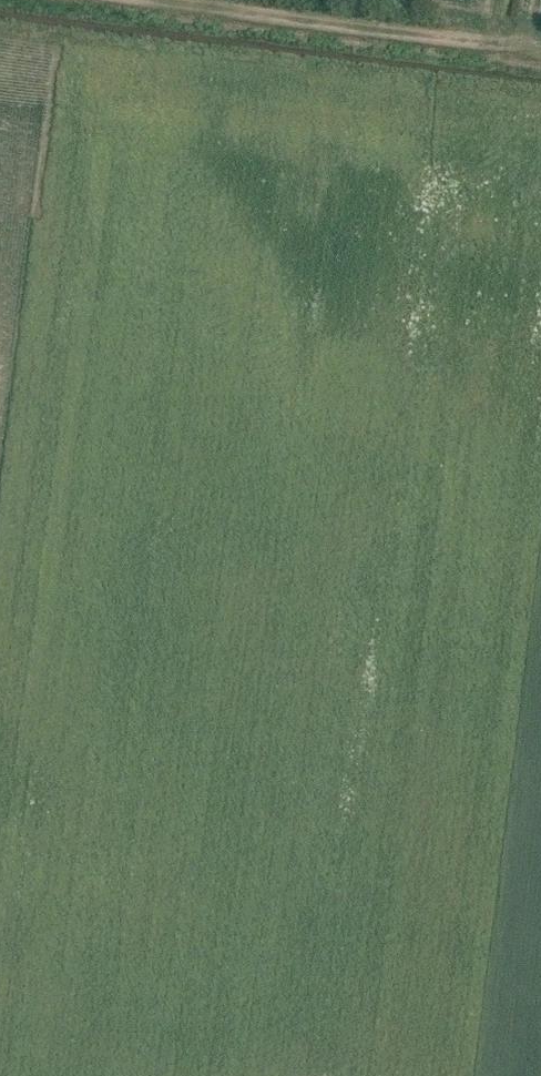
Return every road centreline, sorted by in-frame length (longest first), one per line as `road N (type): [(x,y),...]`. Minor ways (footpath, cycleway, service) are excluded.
road 1 (track): [(189,0),(540,47)]

